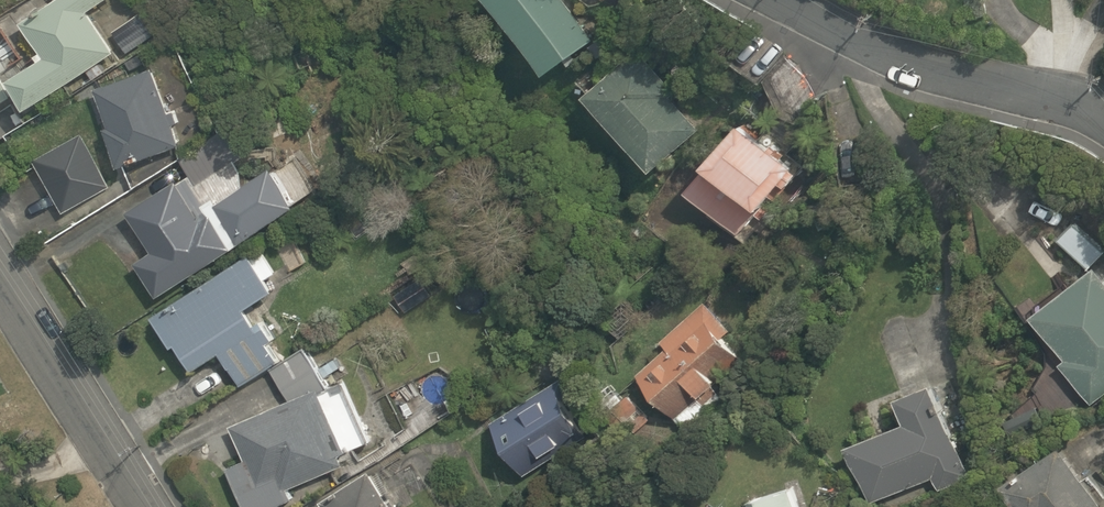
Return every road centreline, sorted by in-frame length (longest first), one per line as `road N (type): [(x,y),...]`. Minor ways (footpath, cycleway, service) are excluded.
road 1 (residential): [(778,0),(926,70),(1103,117)]
road 2 (residential): [(0,274),(148,506)]

